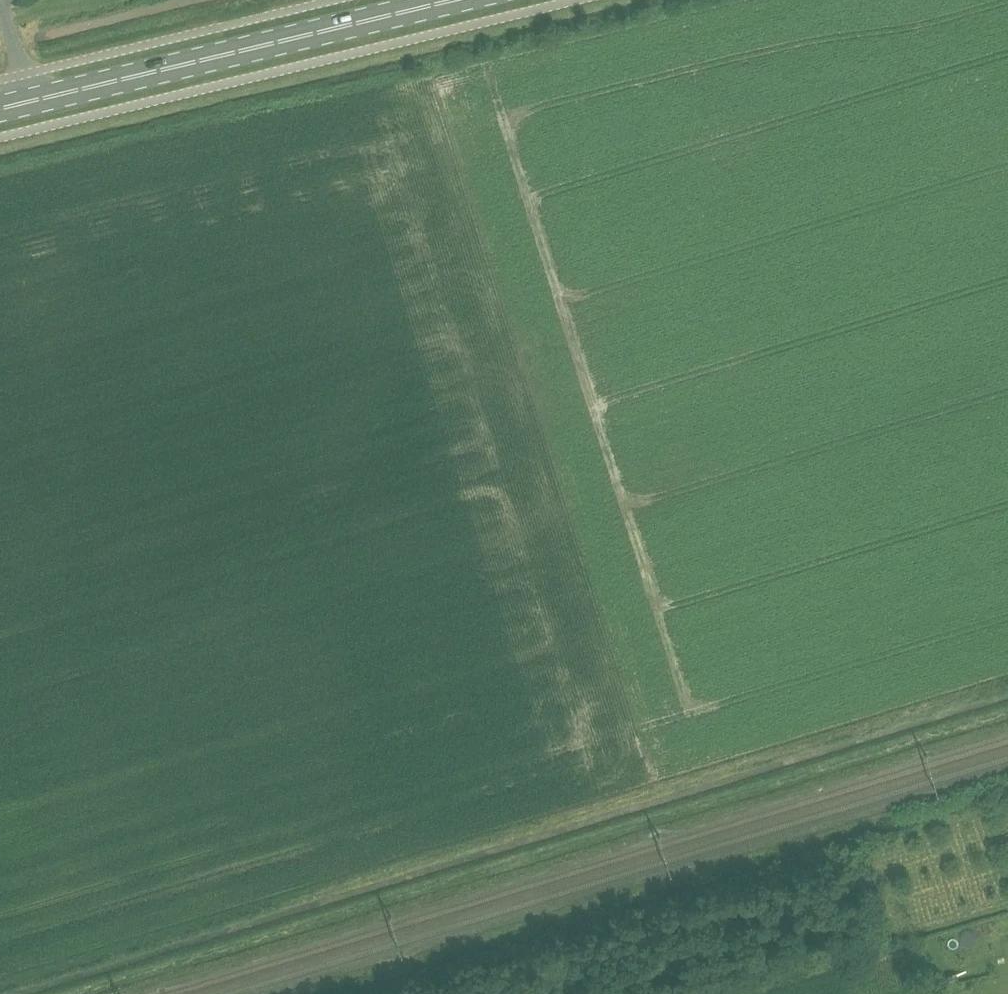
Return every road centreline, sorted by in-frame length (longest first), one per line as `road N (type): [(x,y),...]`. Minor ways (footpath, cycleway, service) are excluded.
road 1 (primary): [(0,120),(491,0)]

